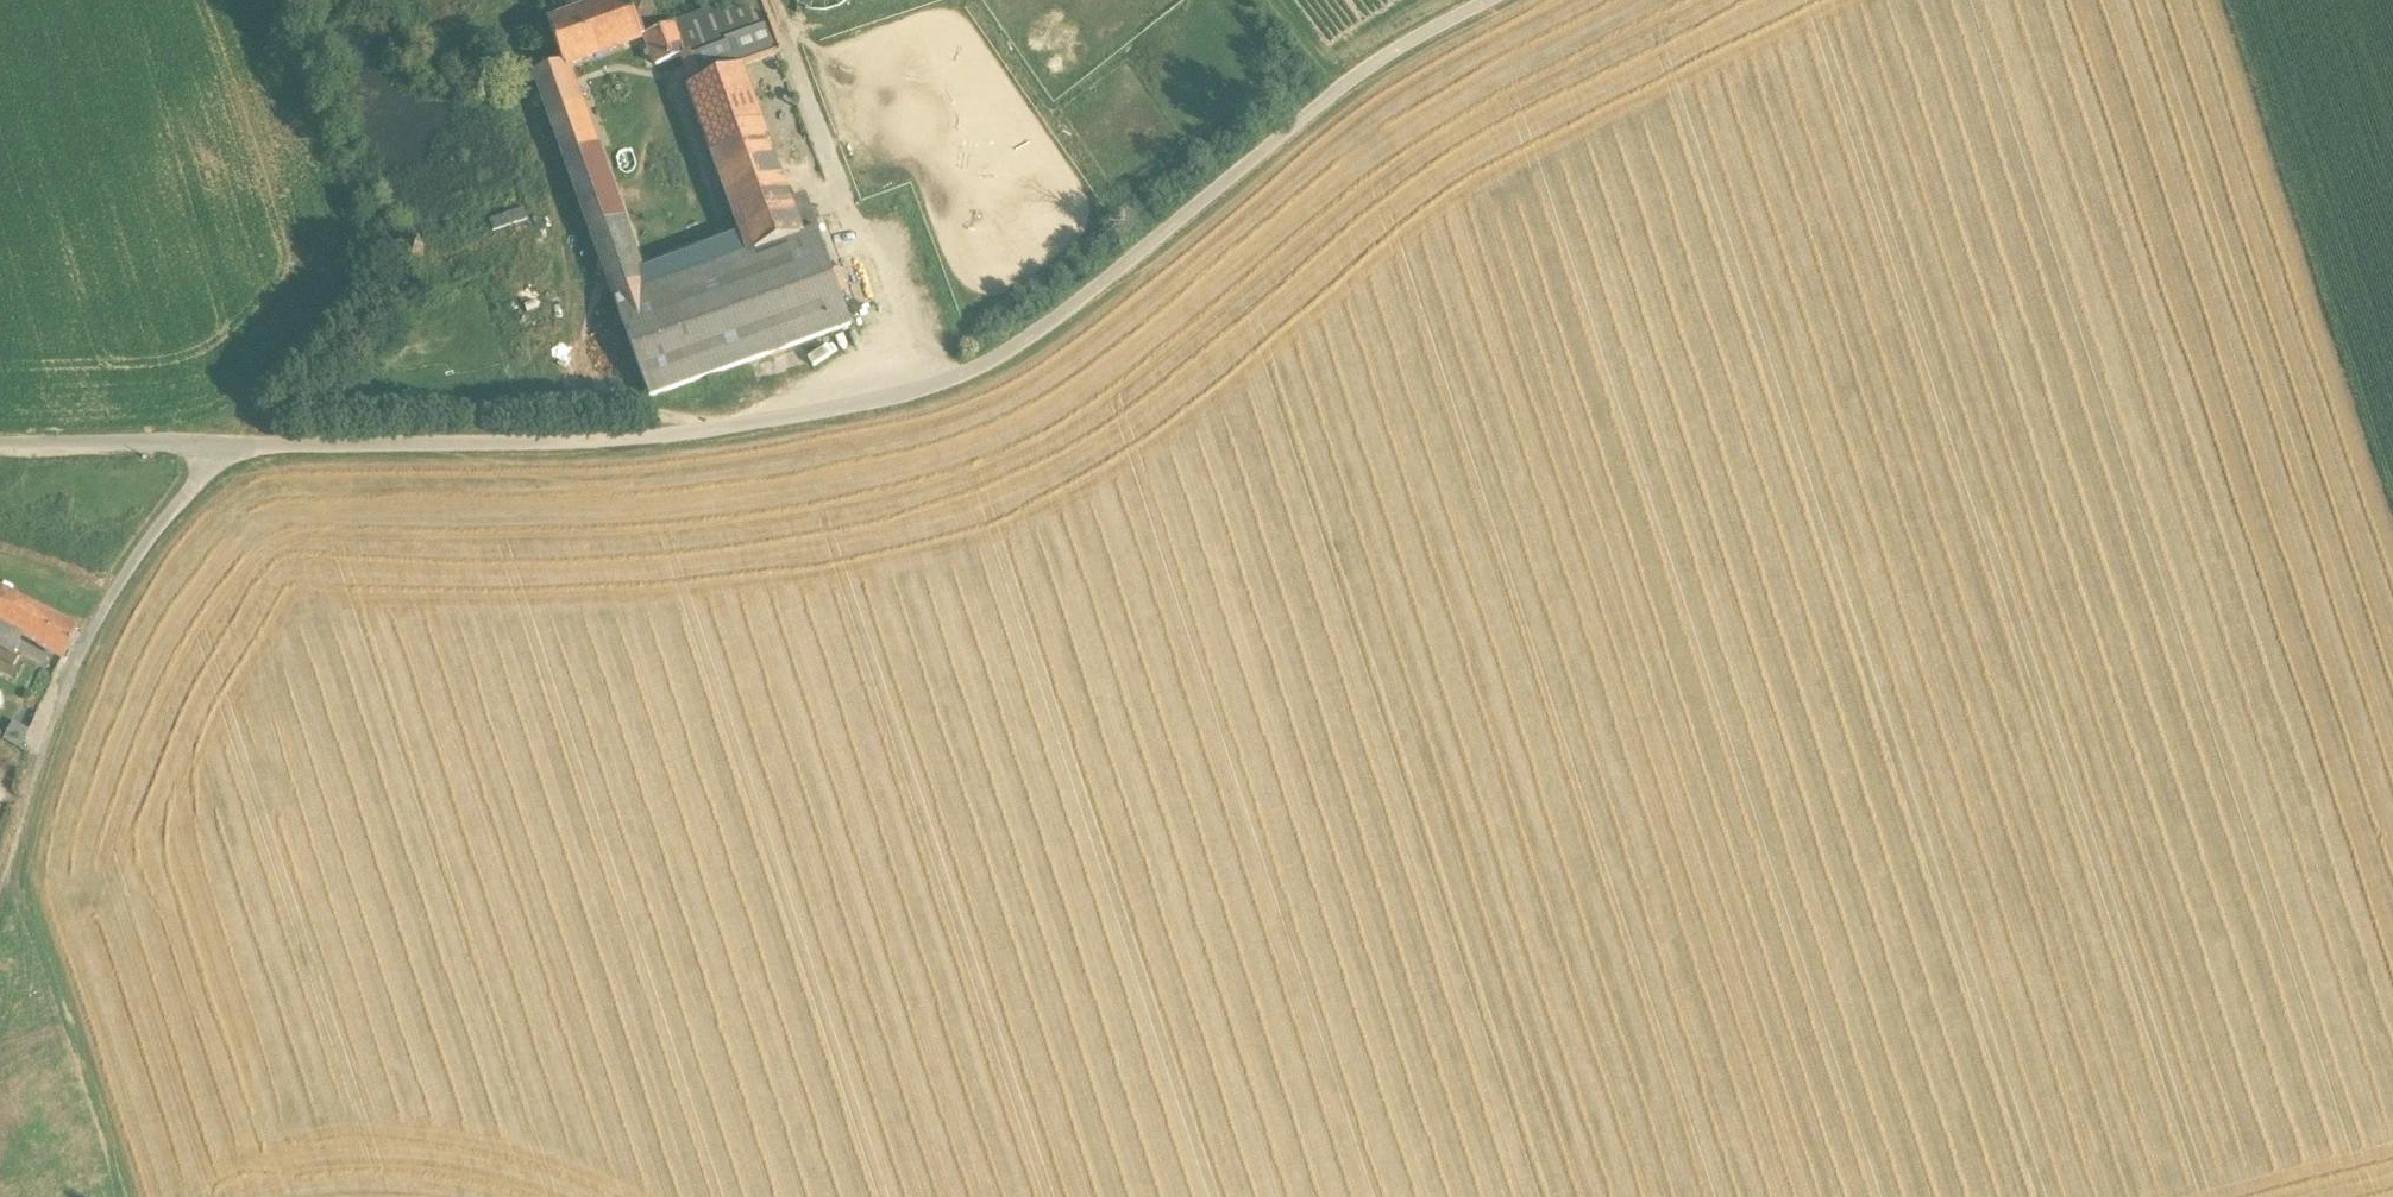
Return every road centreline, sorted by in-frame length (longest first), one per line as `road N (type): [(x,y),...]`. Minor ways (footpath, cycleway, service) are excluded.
road 1 (track): [(1490,0),(1310,111),(1066,314),(969,372)]

